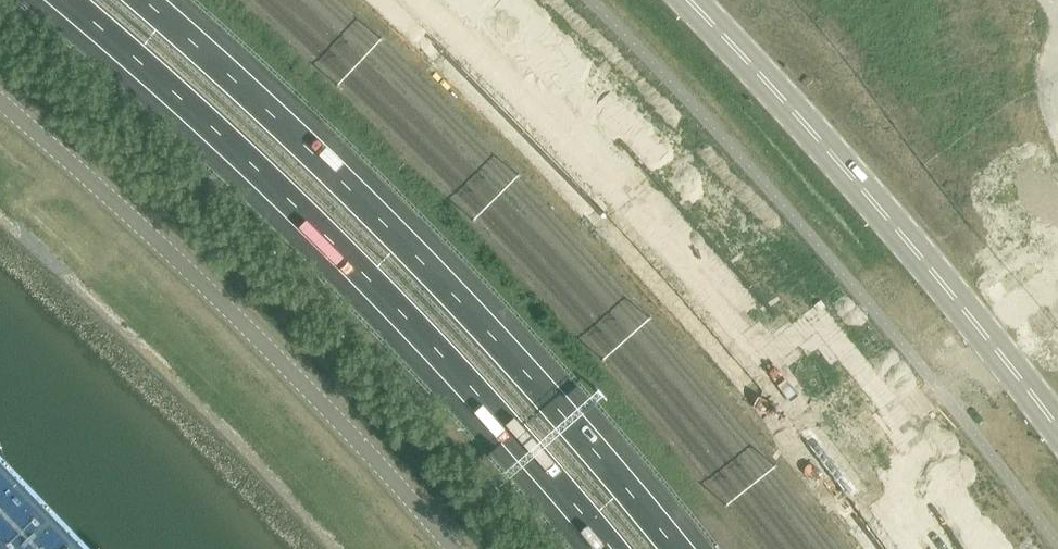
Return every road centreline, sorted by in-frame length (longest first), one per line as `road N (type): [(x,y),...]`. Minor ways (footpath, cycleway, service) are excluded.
road 1 (motorway): [(675,548),(538,385),(314,158),(133,0)]
road 2 (motorway): [(70,0),(282,195),(496,413),(610,548)]
road 3 (unclassified): [(454,548),(189,269),(0,103)]
road 4 (unclassified): [(1057,435),(847,168),(688,0)]

